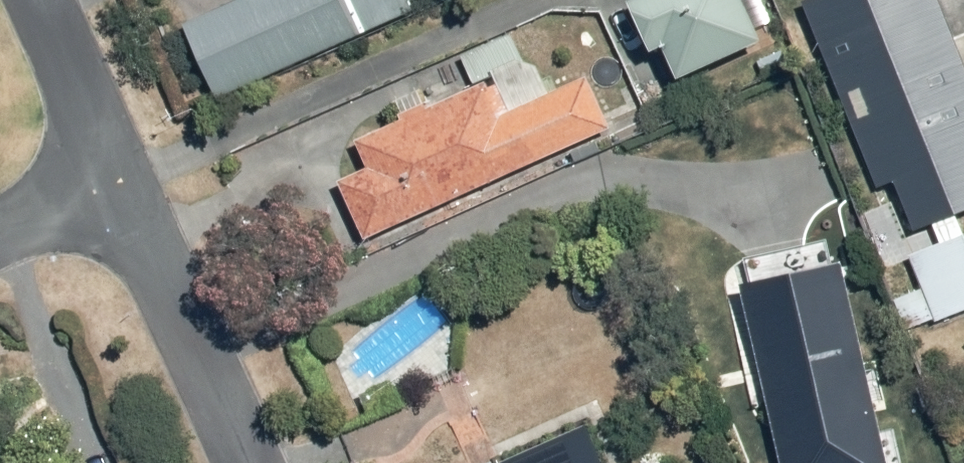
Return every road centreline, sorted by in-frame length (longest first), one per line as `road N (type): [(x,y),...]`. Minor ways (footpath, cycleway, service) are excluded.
road 1 (residential): [(121,179),(248,462)]
road 2 (residential): [(40,0),(121,179)]
road 3 (residential): [(0,234),(121,179)]

